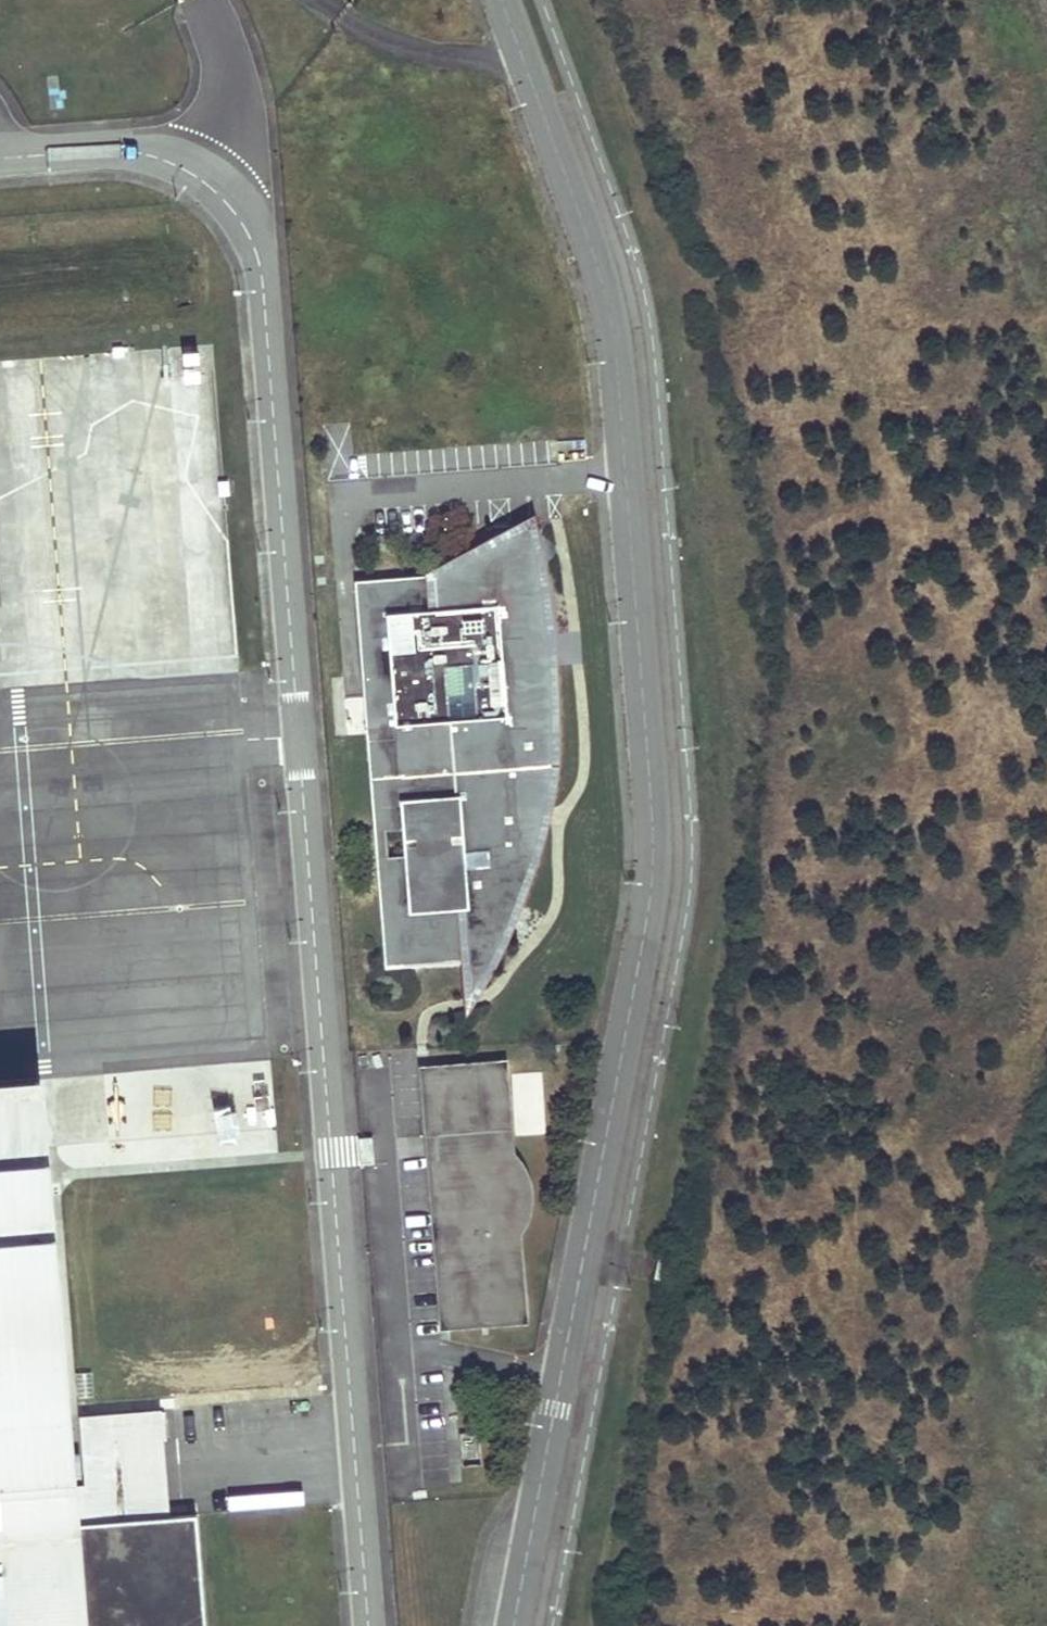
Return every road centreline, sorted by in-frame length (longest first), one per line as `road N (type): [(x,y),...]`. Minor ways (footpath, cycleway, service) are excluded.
road 1 (tertiary): [(501,0),(598,266),(613,346),(653,868),(514,1625)]

